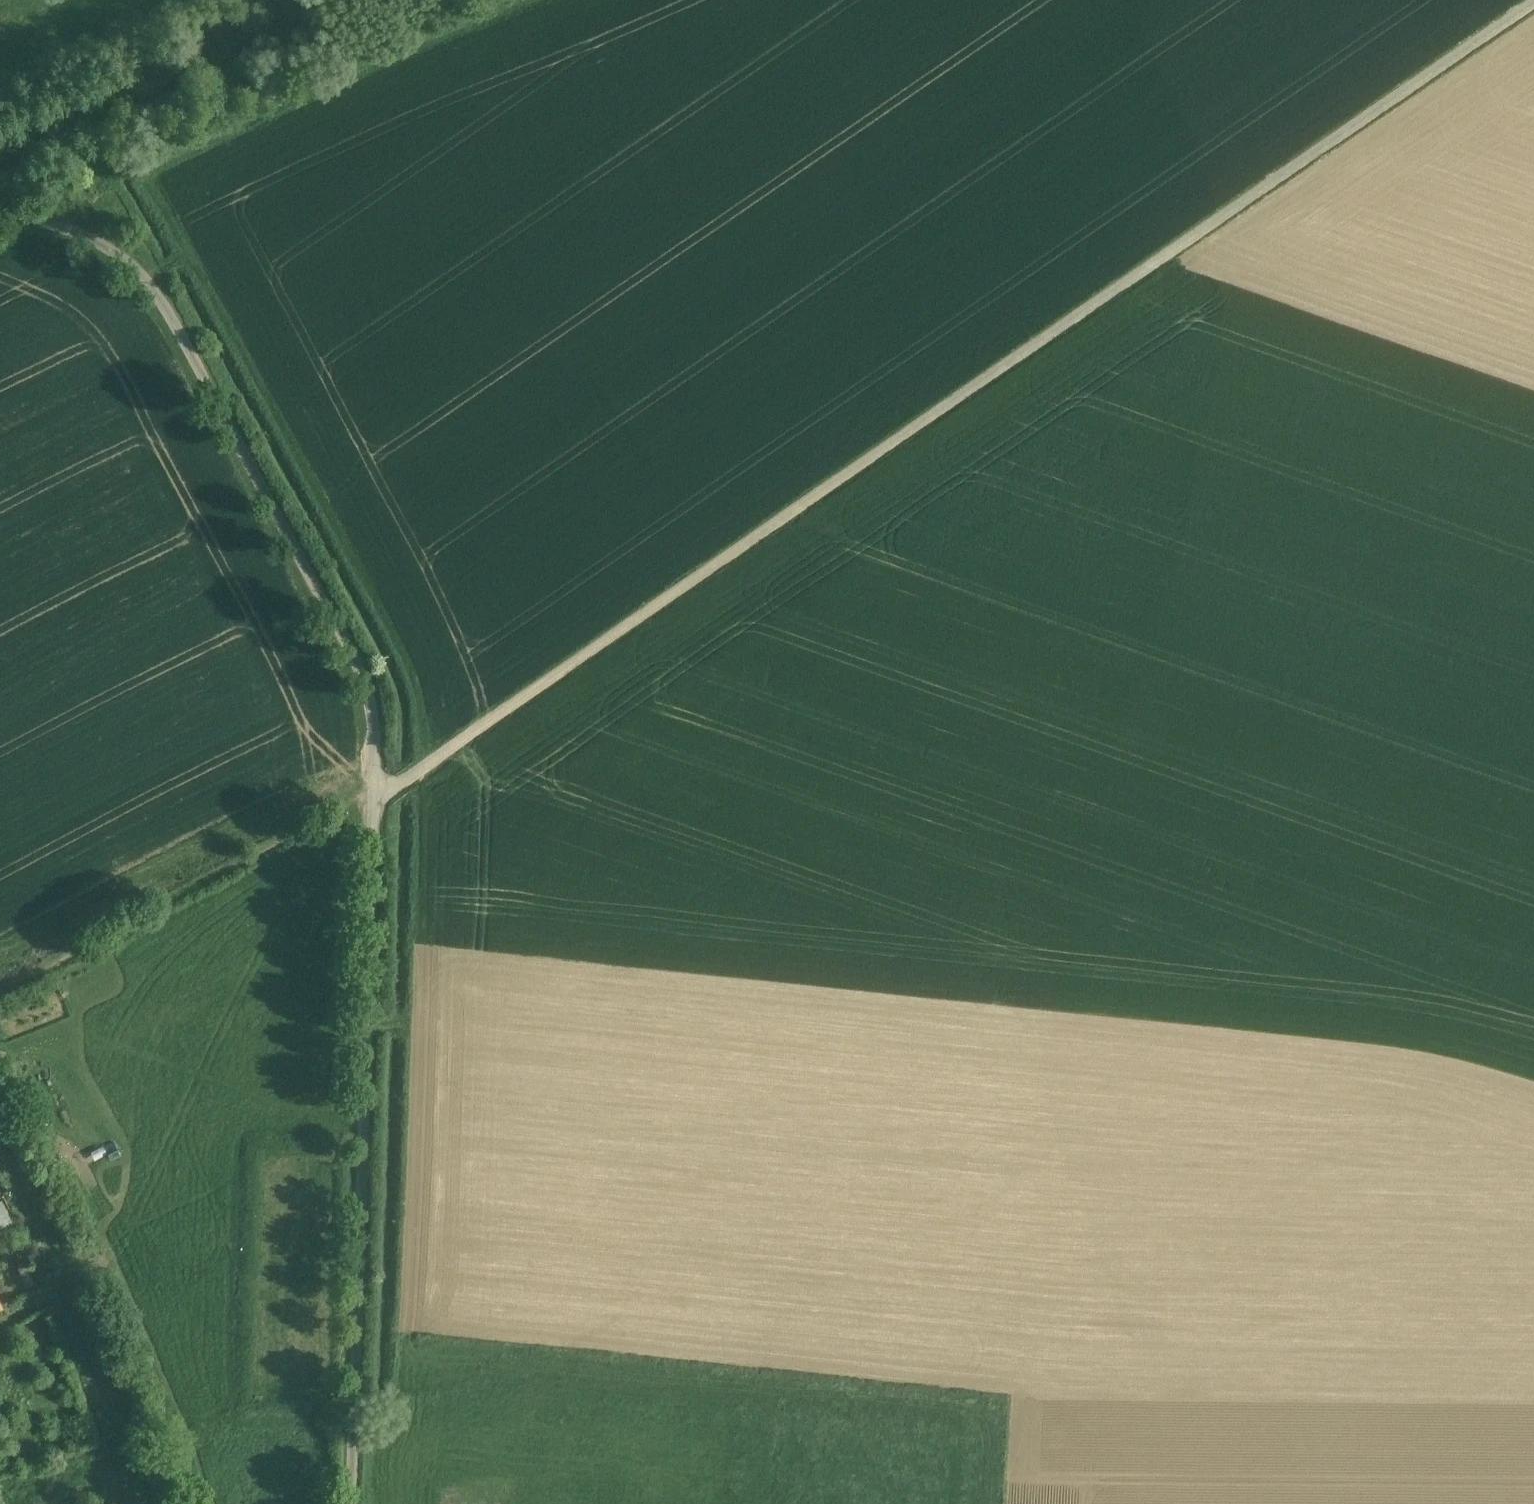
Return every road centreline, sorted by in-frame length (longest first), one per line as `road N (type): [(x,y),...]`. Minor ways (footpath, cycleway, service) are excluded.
road 1 (track): [(375,792),(423,770),(1533,6)]
road 2 (track): [(0,207),(103,242),(141,265),(364,674),(374,708),(375,792)]
road 3 (track): [(353,1503),(375,792)]
road 4 (track): [(375,792),(353,794),(0,983)]

